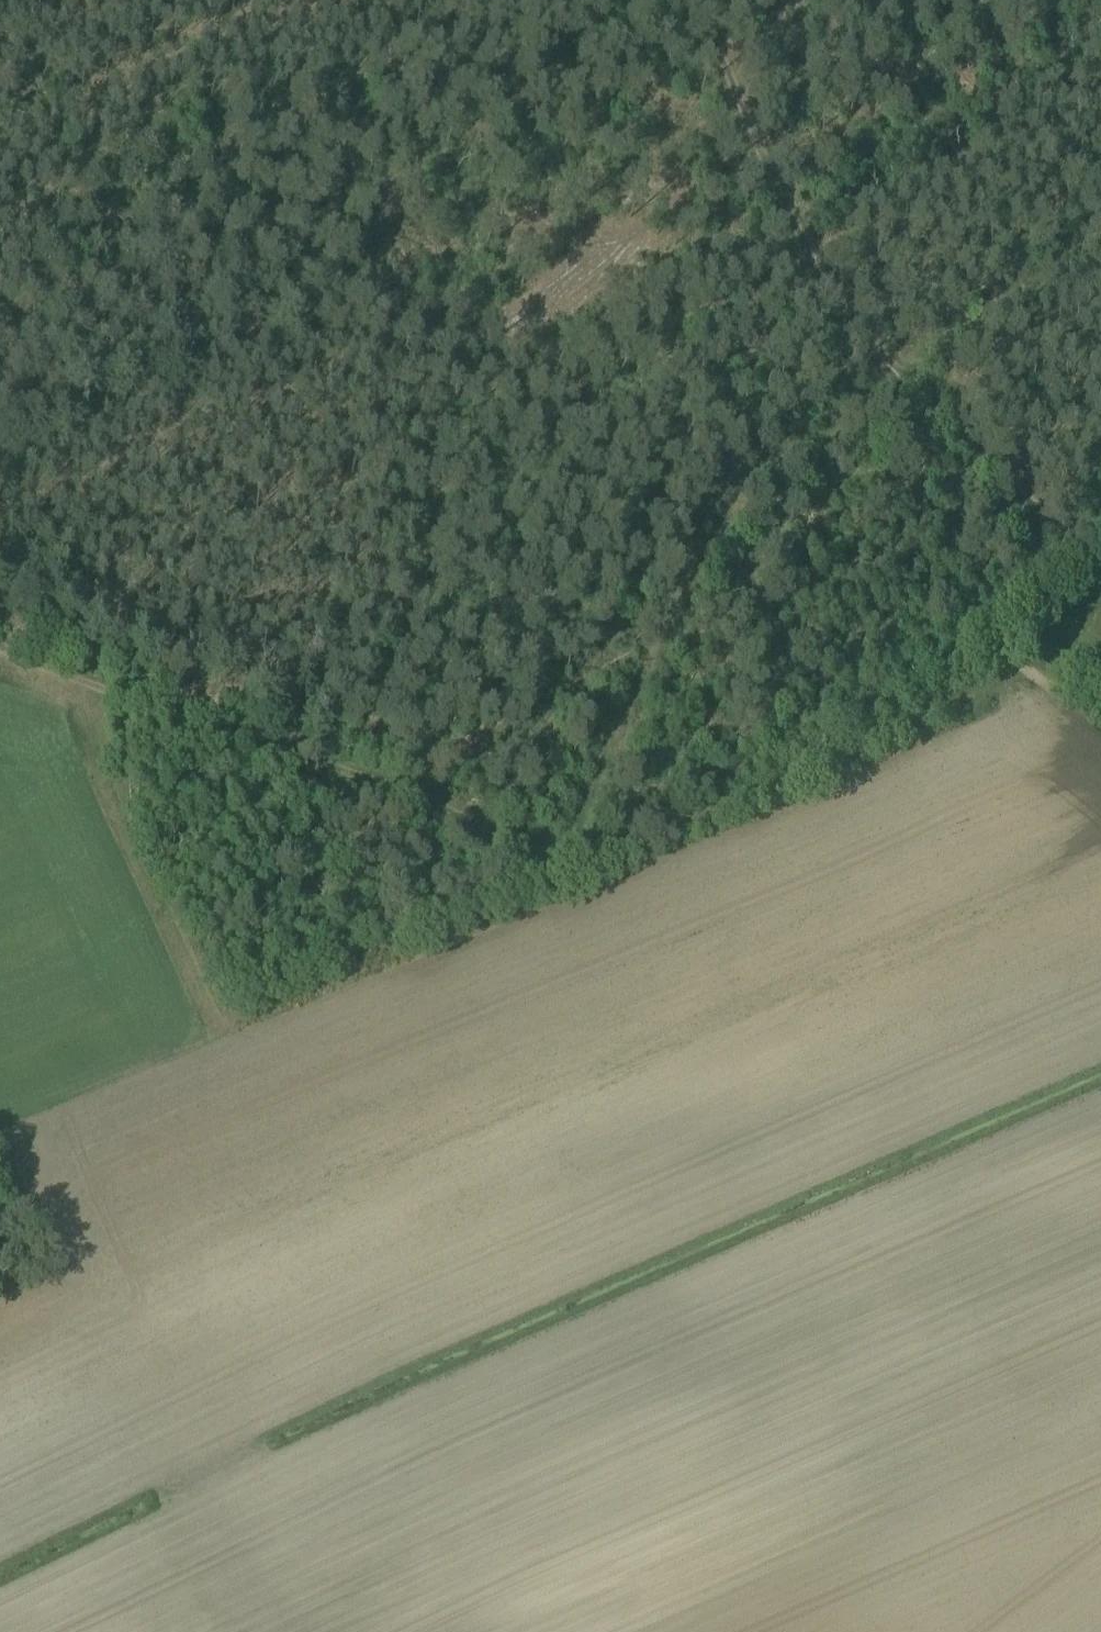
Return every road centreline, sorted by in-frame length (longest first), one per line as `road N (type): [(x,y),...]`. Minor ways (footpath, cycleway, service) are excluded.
road 1 (track): [(0,657),(592,861),(880,744),(1004,676),(1036,678)]
road 2 (track): [(1036,678),(1010,654),(1010,625),(1089,556)]

